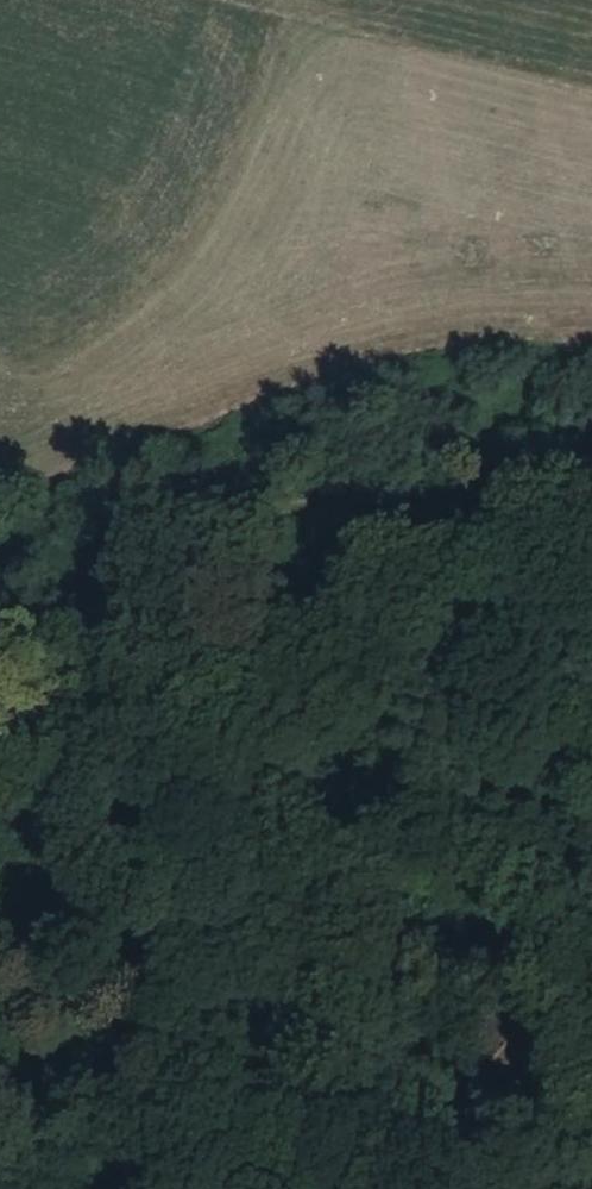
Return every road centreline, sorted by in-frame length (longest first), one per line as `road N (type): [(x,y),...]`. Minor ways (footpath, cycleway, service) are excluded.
road 1 (track): [(0,589),(150,468),(191,463),(409,343),(460,335),(528,309),(591,326)]
road 2 (track): [(0,890),(171,925),(238,909),(380,809),(520,885),(591,900)]

